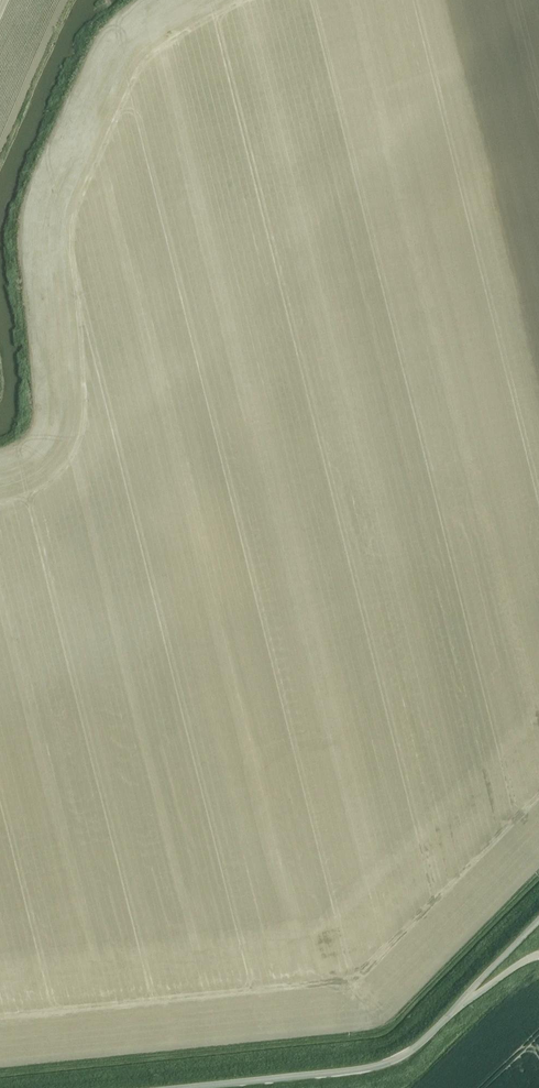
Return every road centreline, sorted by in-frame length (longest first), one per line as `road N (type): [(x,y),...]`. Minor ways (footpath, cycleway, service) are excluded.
road 1 (unclassified): [(185,1087),(380,1066),(408,1054),(447,1018)]
road 2 (unclassified): [(447,1018),(538,922)]

